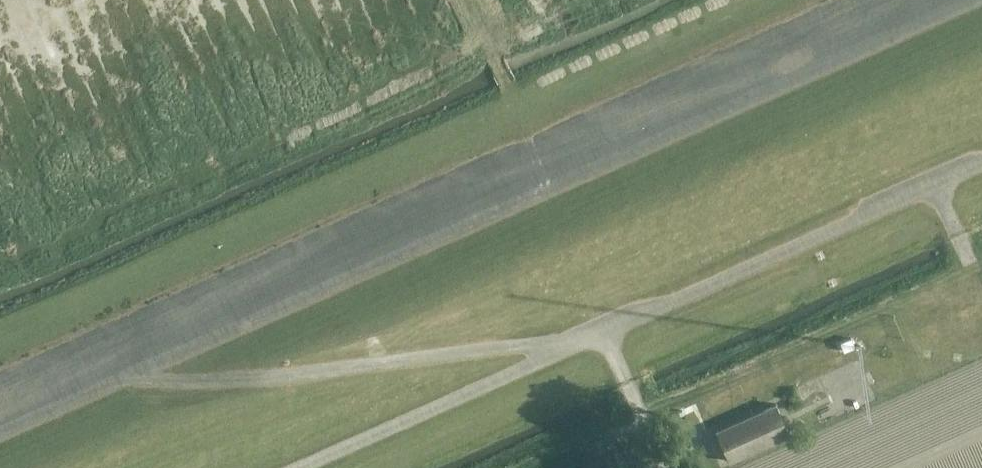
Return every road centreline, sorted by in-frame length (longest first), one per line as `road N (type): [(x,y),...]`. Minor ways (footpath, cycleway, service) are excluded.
road 1 (track): [(0,432),(968,0)]
road 2 (track): [(97,388),(289,377),(598,332)]

